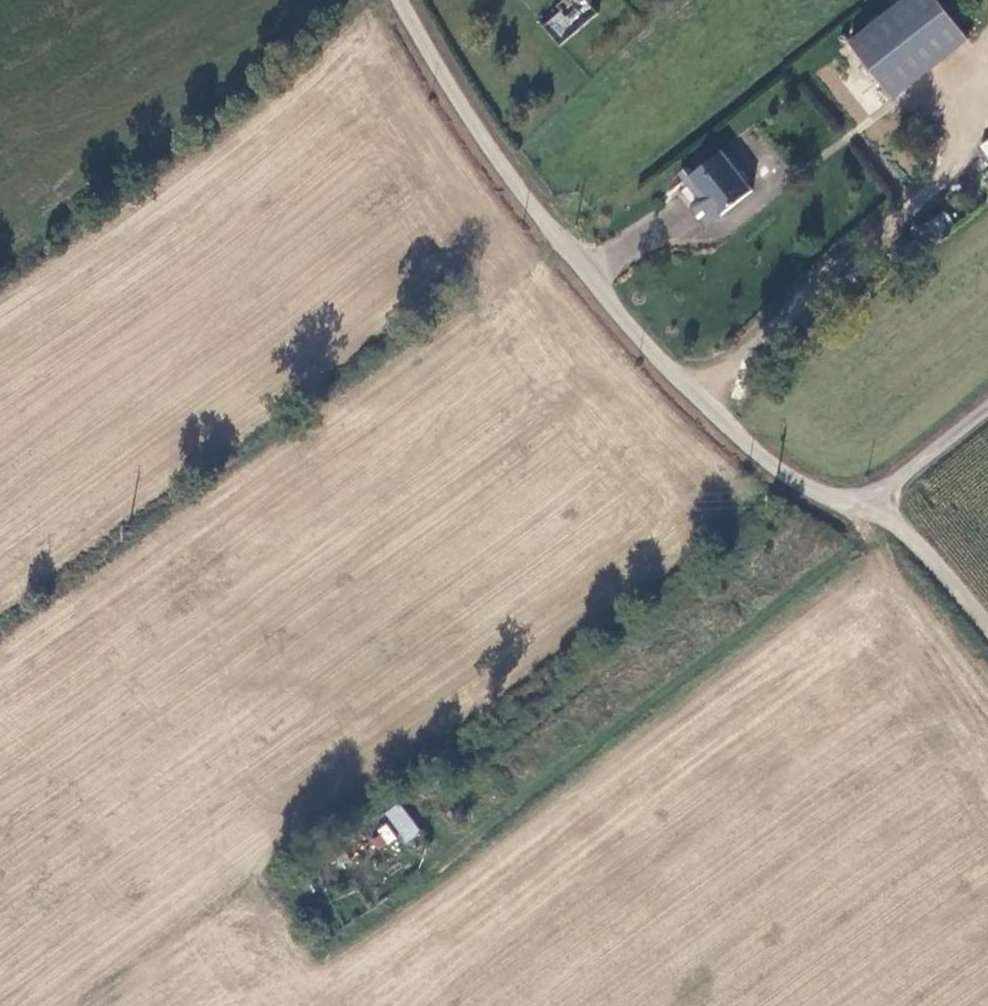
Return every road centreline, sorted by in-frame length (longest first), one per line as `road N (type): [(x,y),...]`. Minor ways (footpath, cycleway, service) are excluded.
road 1 (unclassified): [(867,509),(815,491),(767,460),(616,310),(492,153),(402,0)]
road 2 (track): [(987,641),(911,537),(867,509)]
road 3 (unclassified): [(867,509),(987,411)]

